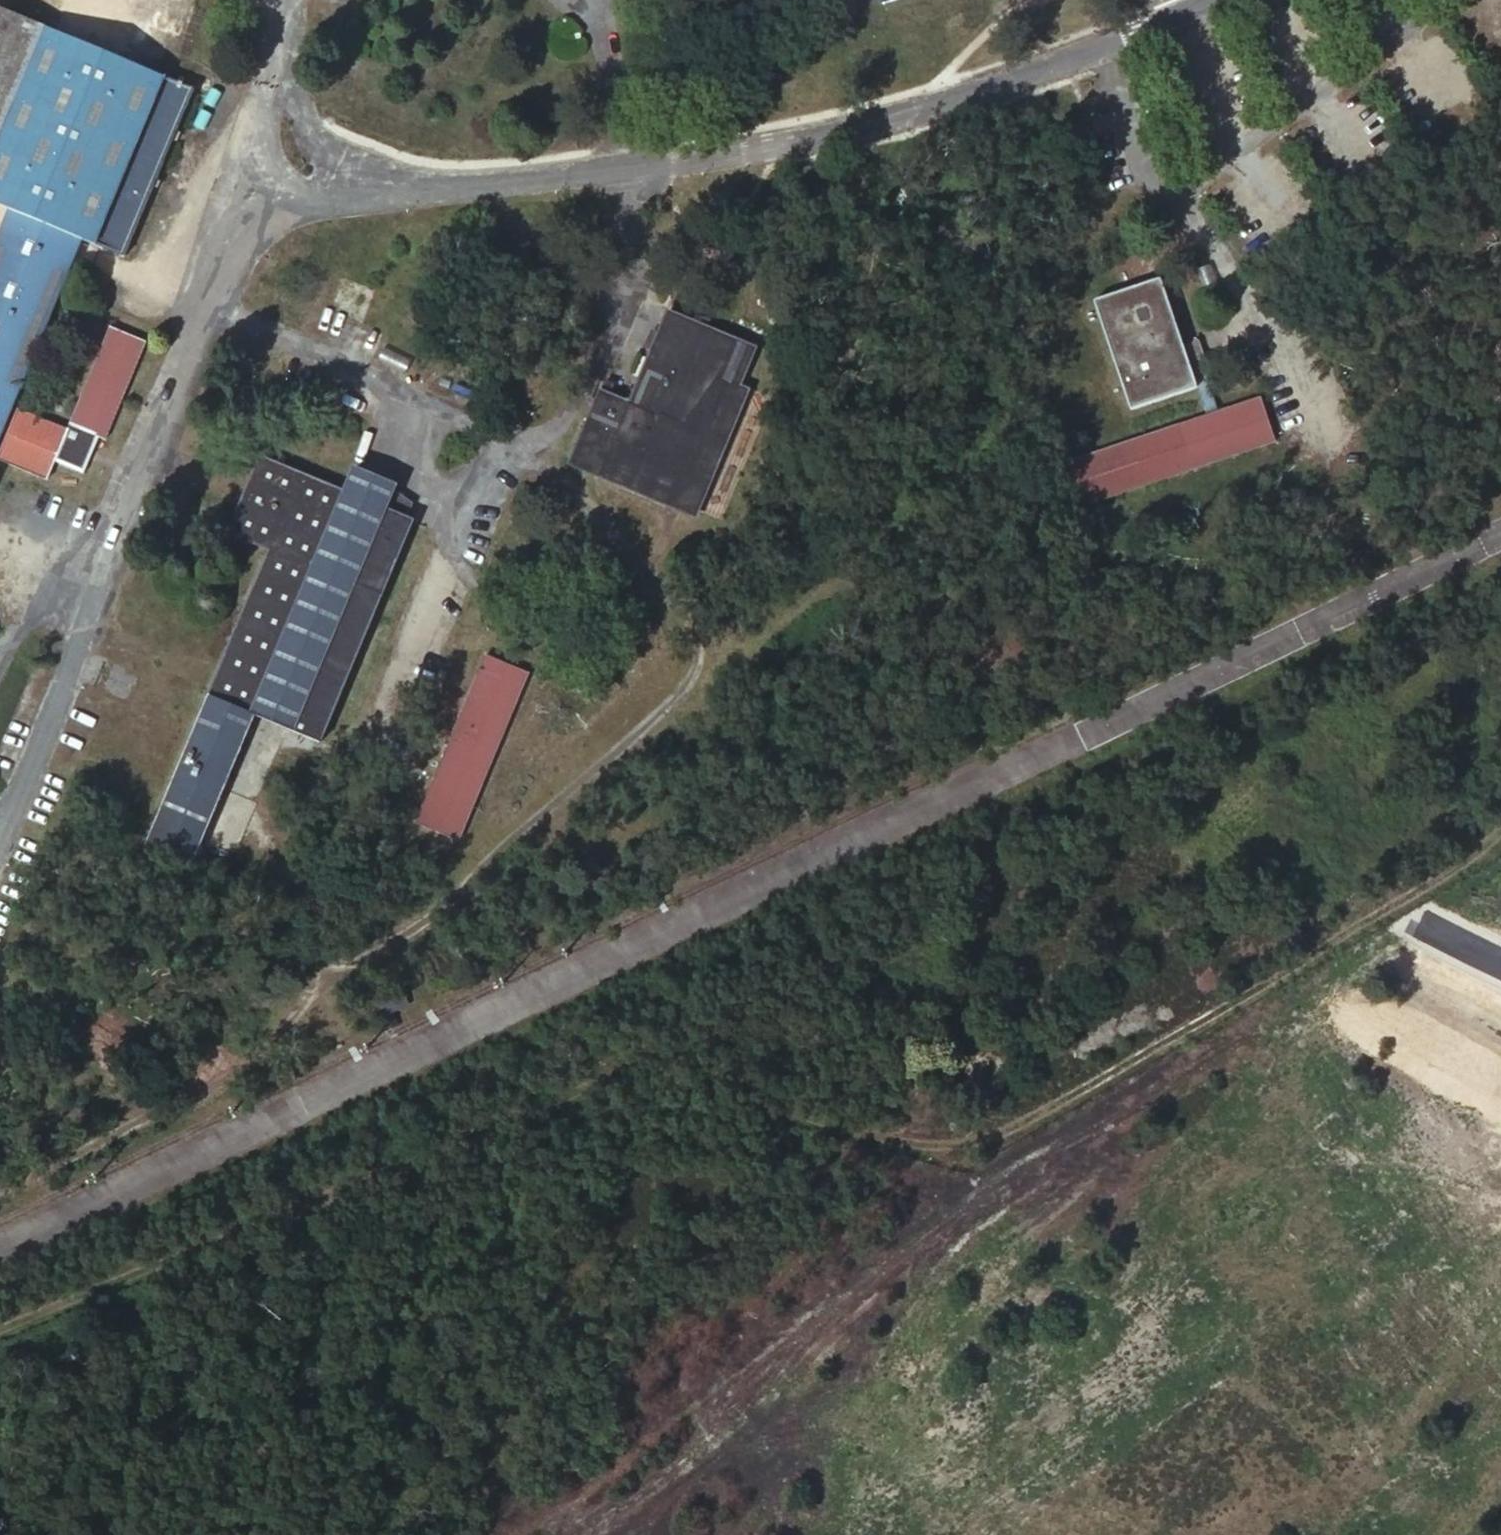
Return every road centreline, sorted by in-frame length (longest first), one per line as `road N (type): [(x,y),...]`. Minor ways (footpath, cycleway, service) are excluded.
road 1 (track): [(1500,840),(986,1148),(923,1152),(681,1082),(631,1093),(0,1353)]
road 2 (track): [(0,1185),(142,1121),(244,1061),(320,988),(422,922),(690,693),(702,674),(697,626),(508,426)]

